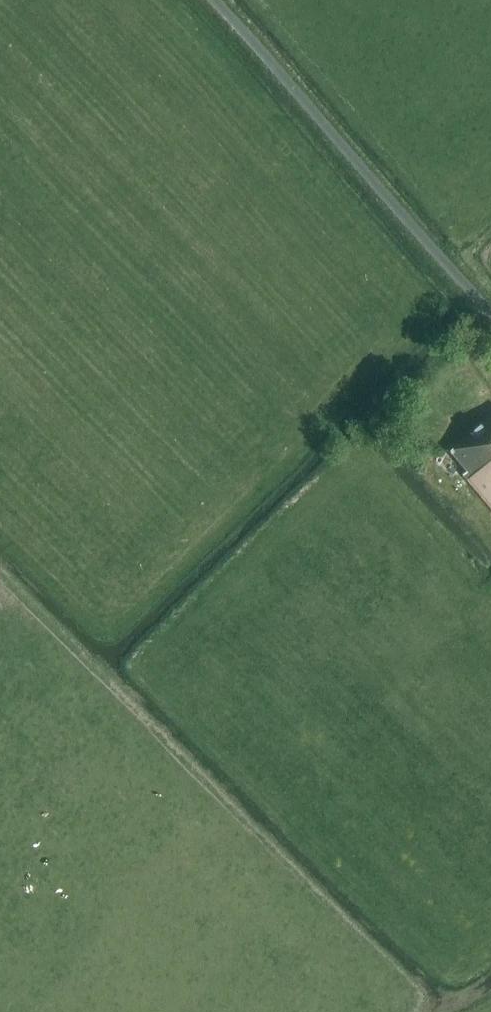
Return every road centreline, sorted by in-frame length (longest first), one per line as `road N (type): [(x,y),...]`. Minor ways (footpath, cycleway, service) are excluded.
road 1 (unclassified): [(215,0),(490,315)]

